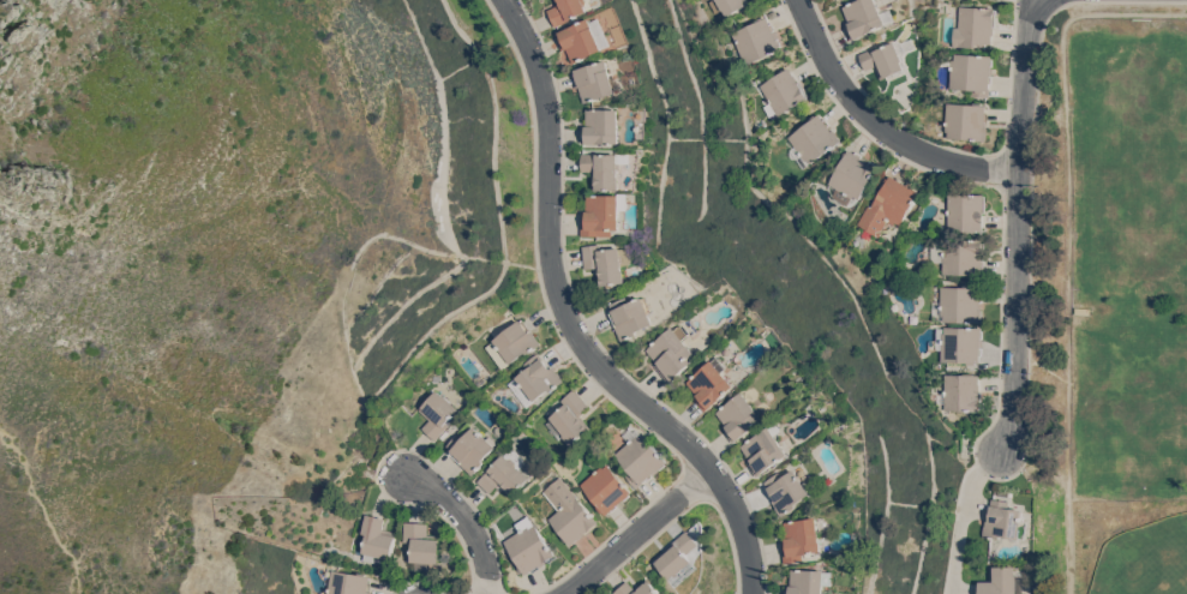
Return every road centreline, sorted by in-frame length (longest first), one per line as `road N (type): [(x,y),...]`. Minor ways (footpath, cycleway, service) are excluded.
road 1 (residential): [(752,593),(737,516),(712,472),(616,384),(576,340),(558,300),(548,258),(541,83),(502,0)]
road 2 (residential): [(1041,0),(1029,24),(1013,419),(1002,452)]
road 3 (residential): [(801,0),(833,72),(868,116),(949,161),(1021,168)]
road 4 (residential): [(712,472),(562,593)]
road 5 (residential): [(488,593),(479,542),(454,508),(407,476)]

